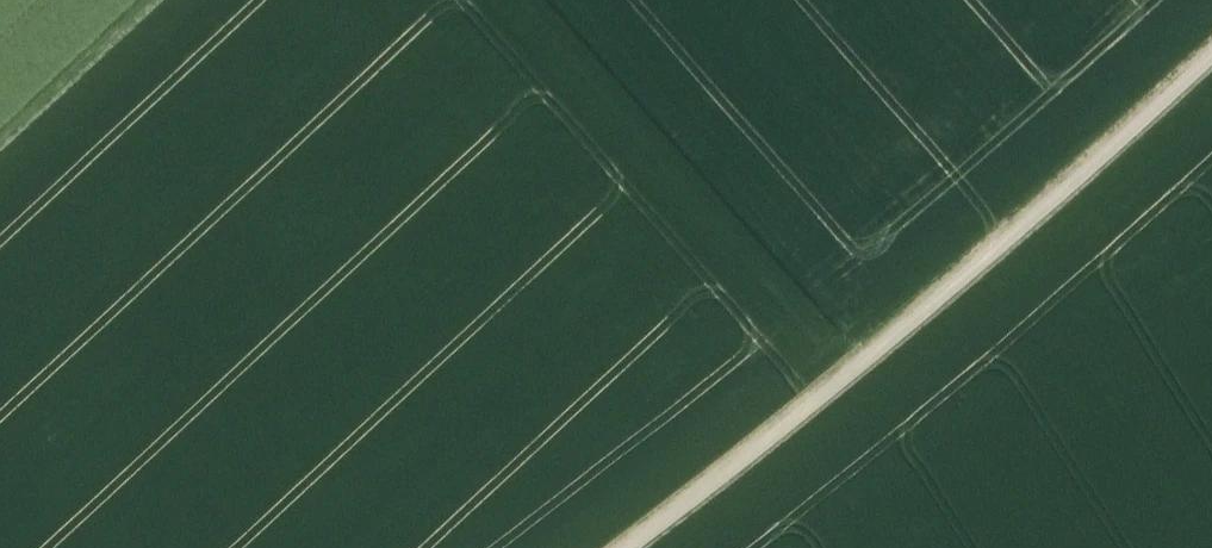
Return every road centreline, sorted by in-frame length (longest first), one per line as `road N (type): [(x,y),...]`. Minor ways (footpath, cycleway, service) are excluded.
road 1 (track): [(627,547),(1019,230),(1211,55)]
road 2 (track): [(144,0),(0,133)]

